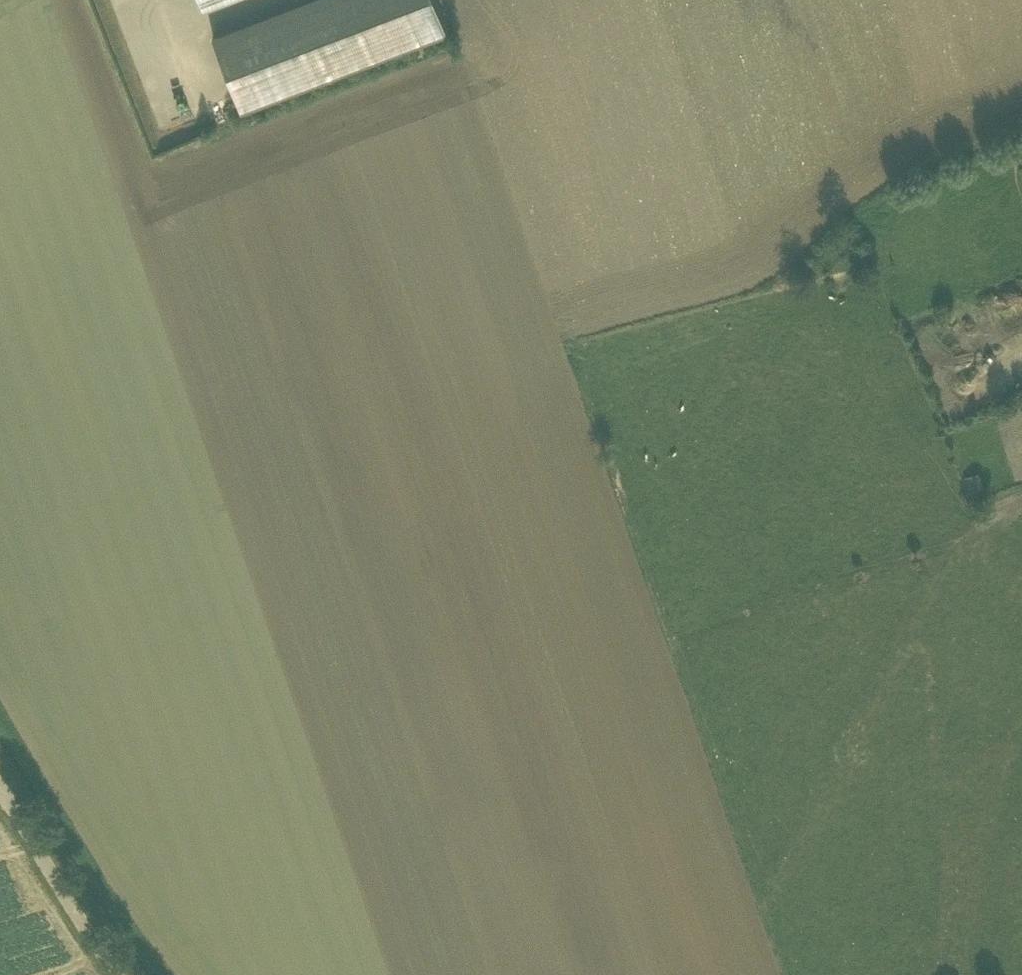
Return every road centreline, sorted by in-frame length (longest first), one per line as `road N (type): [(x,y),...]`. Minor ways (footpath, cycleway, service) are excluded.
road 1 (unclassified): [(119,974),(0,785)]

